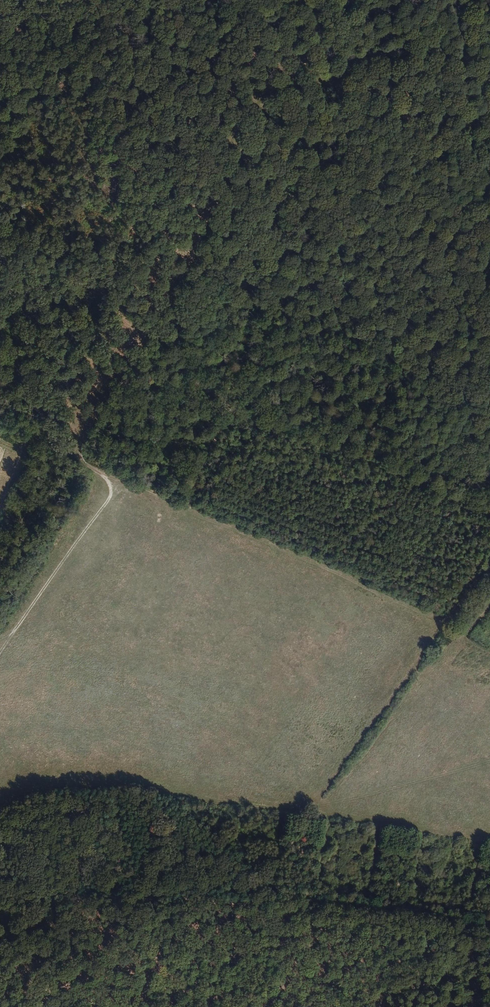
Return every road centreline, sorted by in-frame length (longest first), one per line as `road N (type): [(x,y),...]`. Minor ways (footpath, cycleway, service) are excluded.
road 1 (track): [(489,943),(178,897),(0,899)]
road 2 (track): [(0,634),(20,626),(111,497),(104,476),(69,445),(32,438)]

